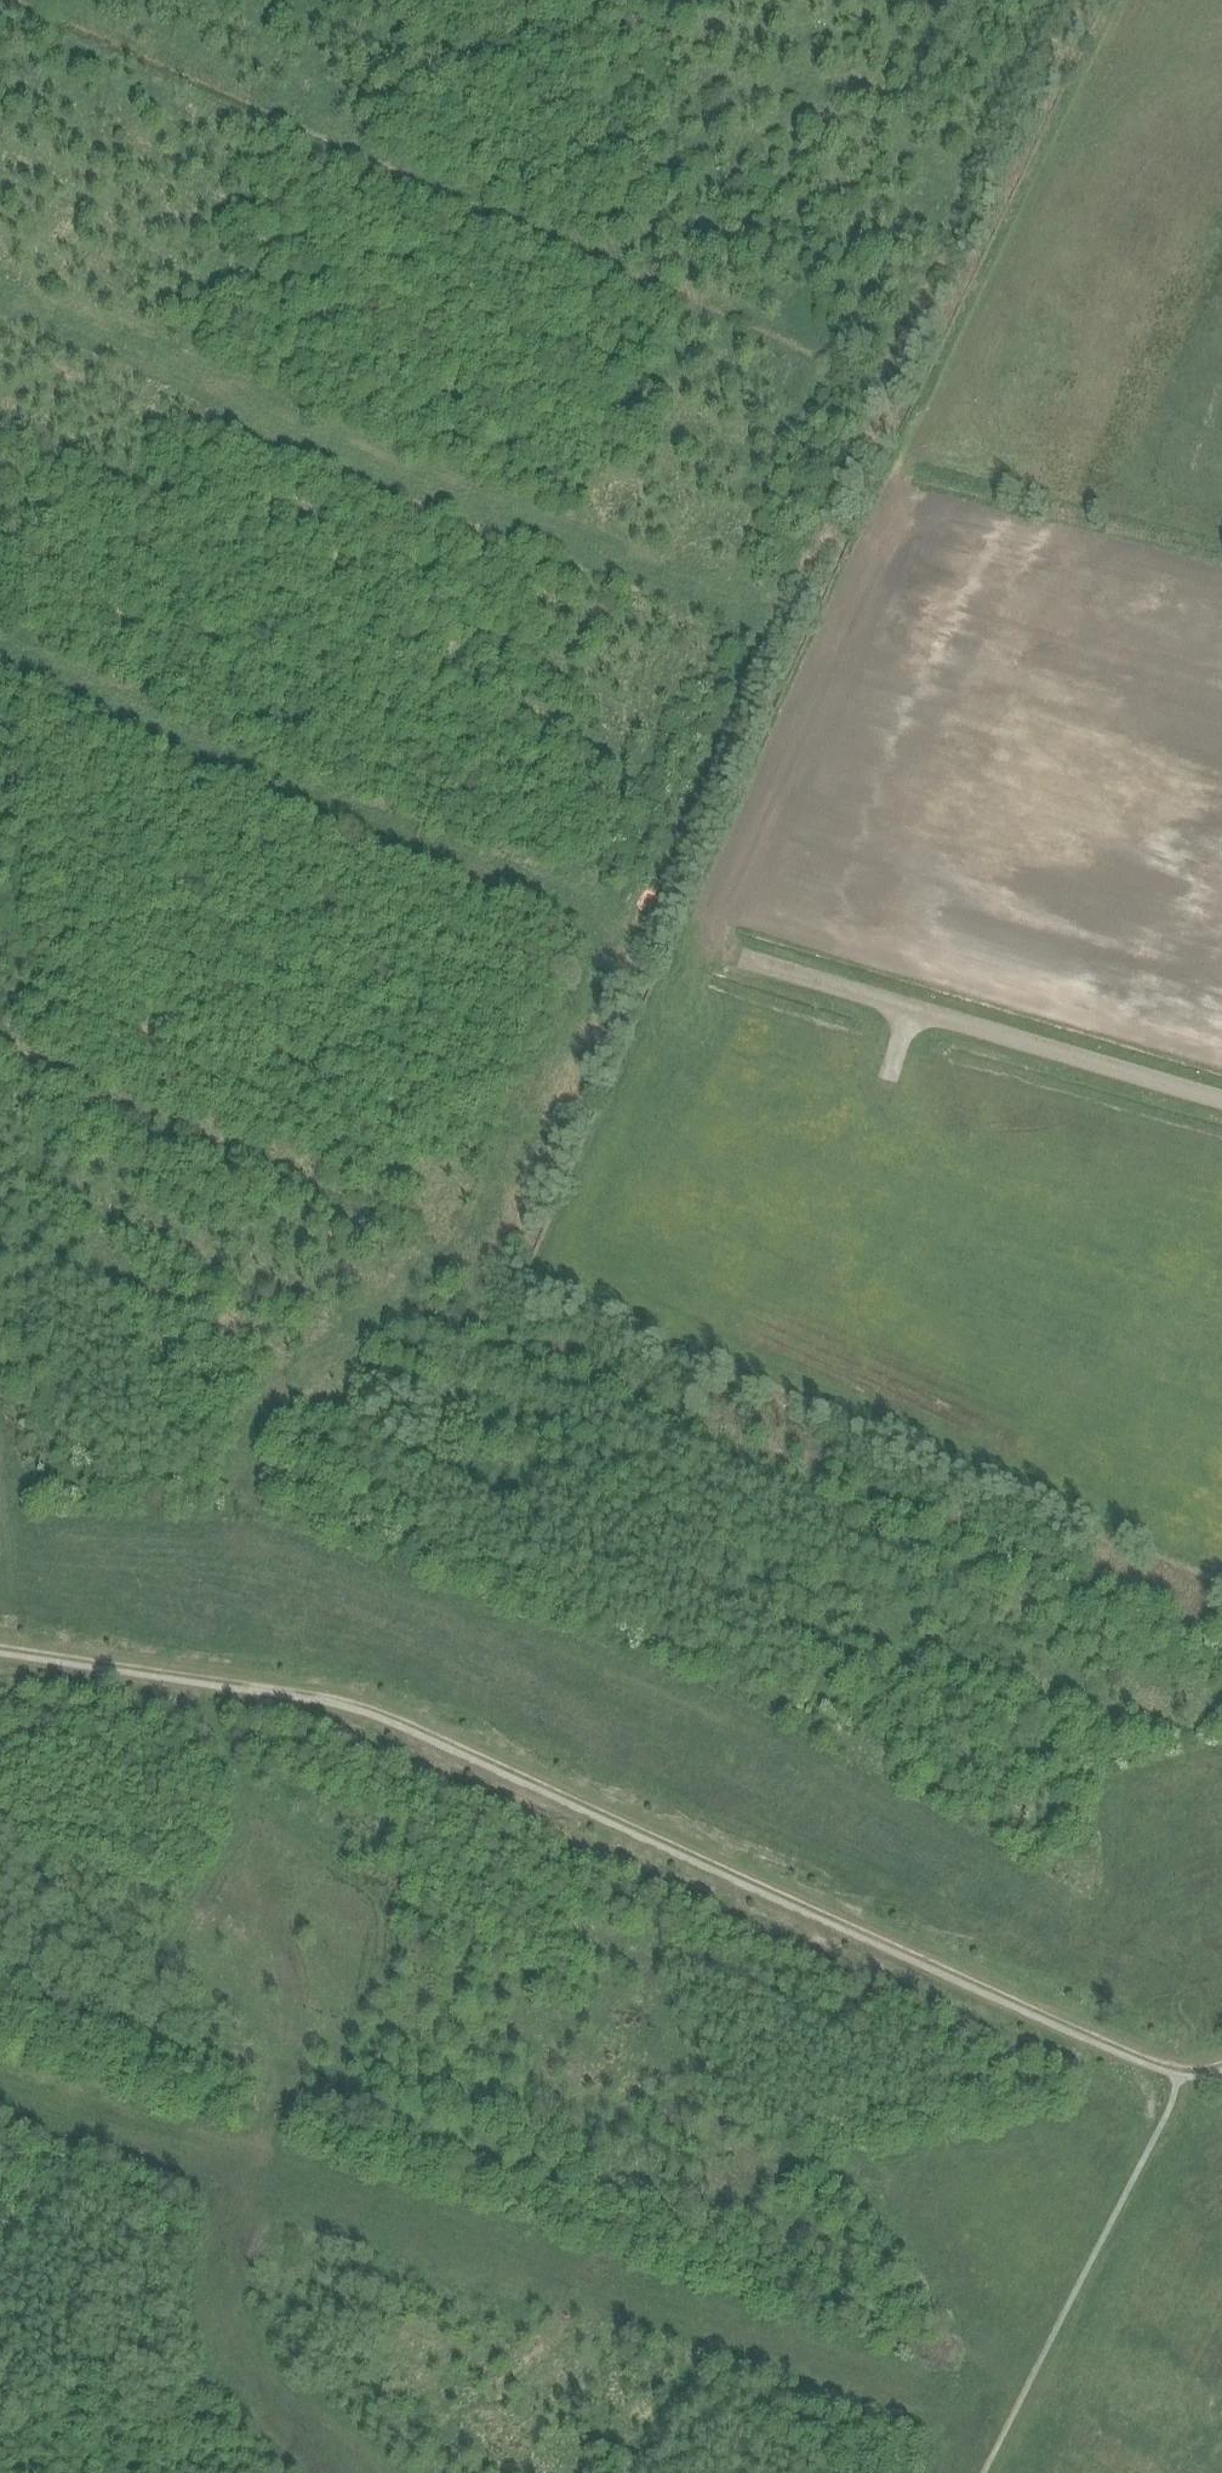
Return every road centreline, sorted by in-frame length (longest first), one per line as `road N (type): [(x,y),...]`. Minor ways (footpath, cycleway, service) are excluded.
road 1 (unclassified): [(1221,1101),(744,959)]

